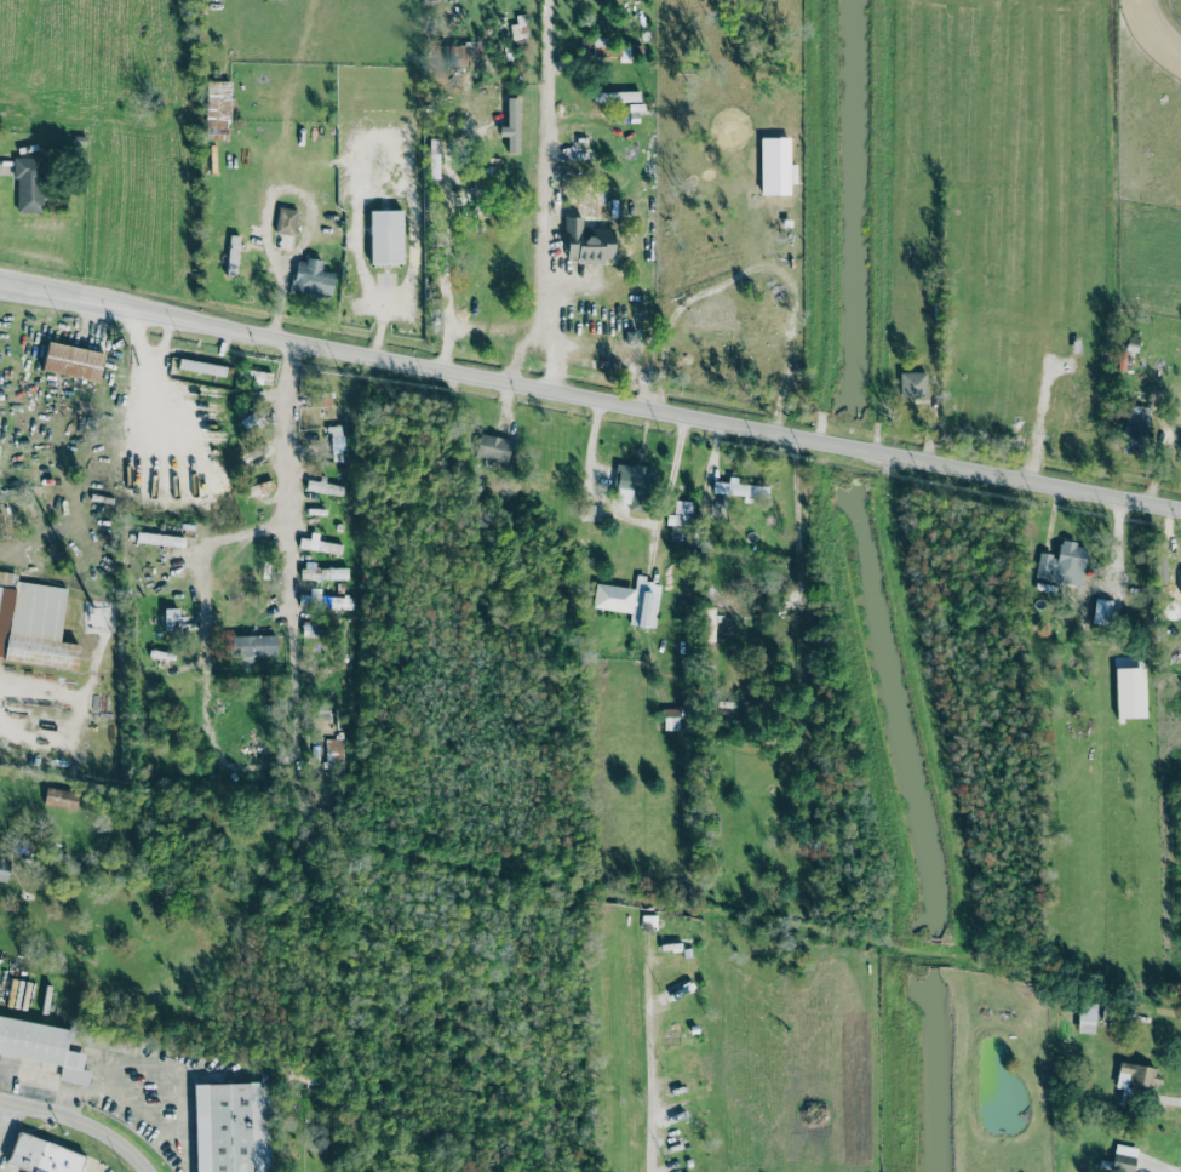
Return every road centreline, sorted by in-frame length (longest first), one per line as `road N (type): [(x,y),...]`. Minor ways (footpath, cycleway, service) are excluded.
road 1 (secondary): [(0,284),(1180,507)]
road 2 (residential): [(517,382),(551,271),(548,0)]
road 3 (residential): [(468,128),(453,155),(445,299),(453,321),(533,339)]
road 4 (residential): [(274,337),(293,610)]
road 5 (residential): [(0,1101),(96,1128),(146,1171)]

